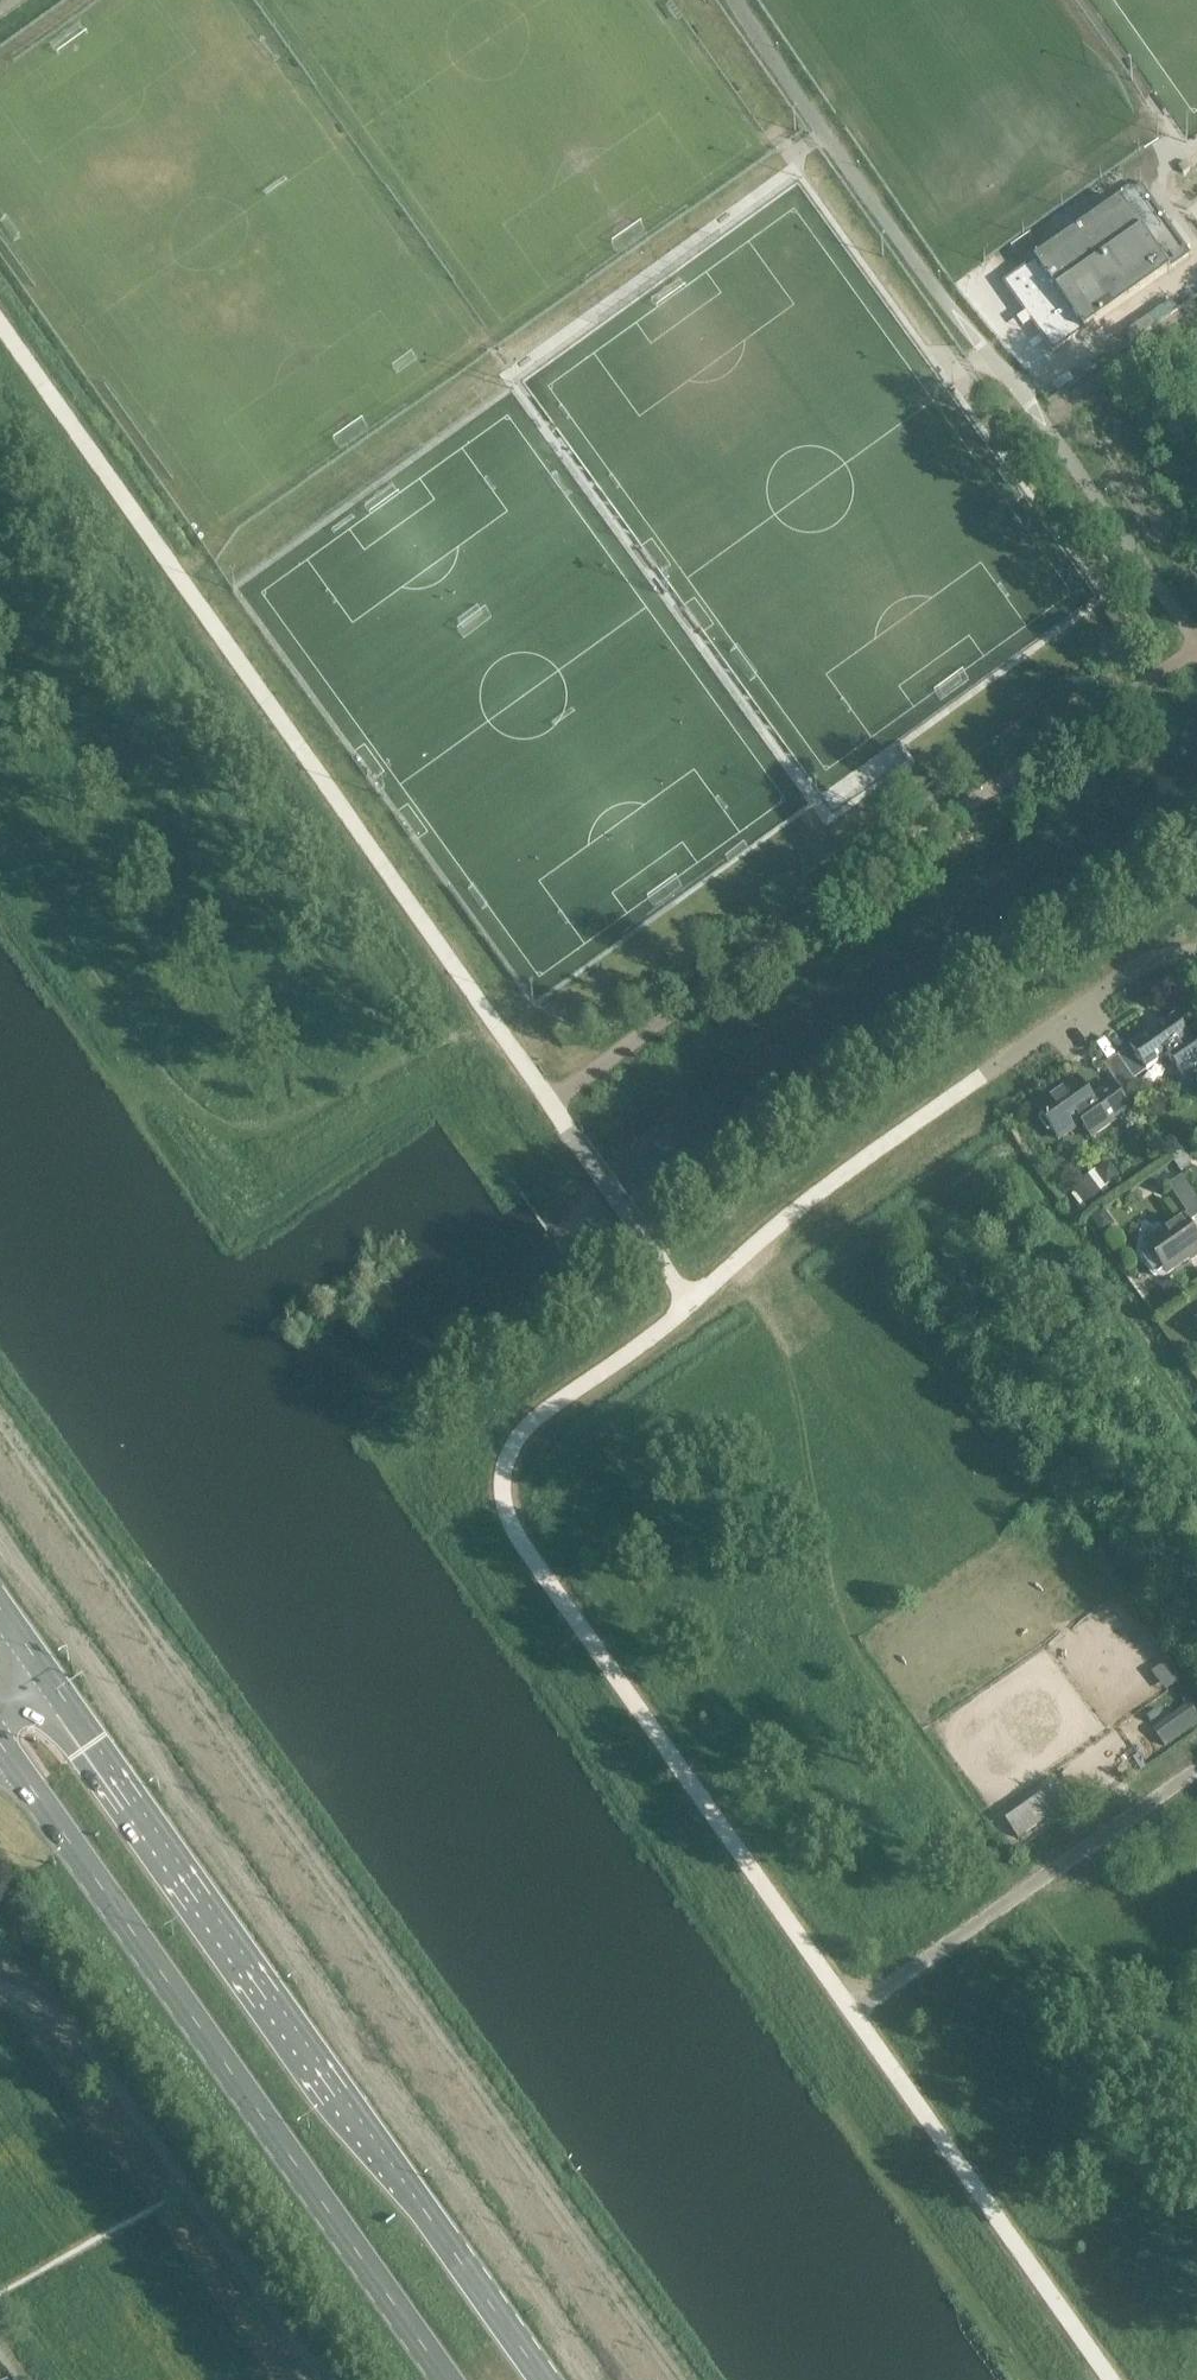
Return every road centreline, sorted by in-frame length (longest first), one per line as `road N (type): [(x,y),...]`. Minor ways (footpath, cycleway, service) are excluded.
road 1 (trunk): [(544,2379),(40,1668)]
road 2 (trunk): [(0,1747),(450,2379)]
road 3 (residential): [(1046,1022),(1154,952),(1196,947)]

